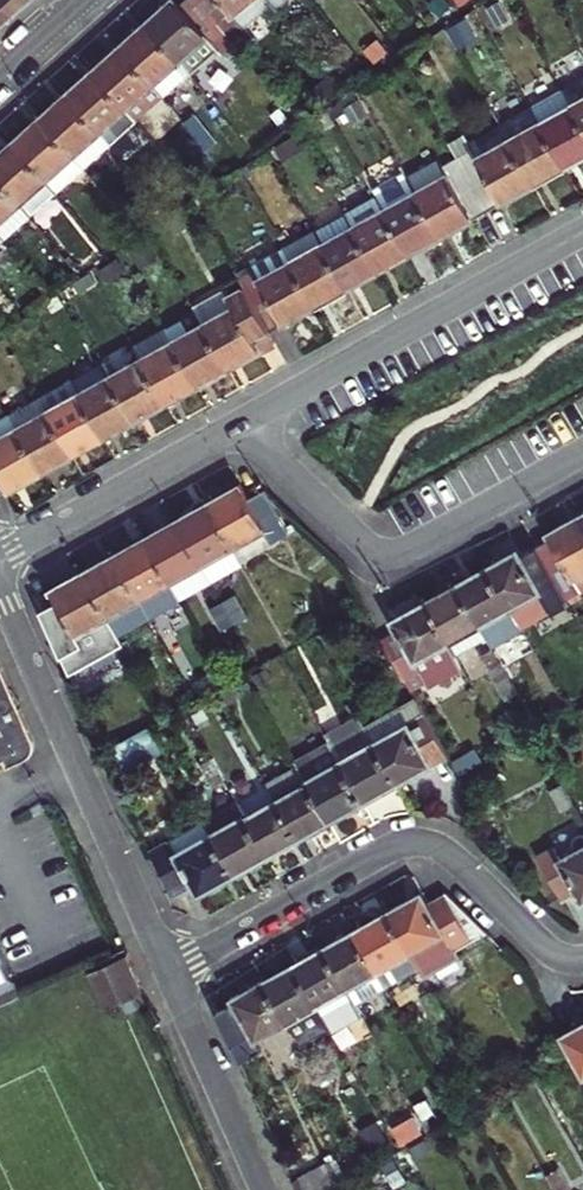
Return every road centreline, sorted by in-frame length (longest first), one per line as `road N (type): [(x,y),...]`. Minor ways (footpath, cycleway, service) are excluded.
road 1 (residential): [(170,972),(407,843),(448,853),(552,955),(582,960)]
road 2 (residential): [(0,591),(170,972)]
road 3 (residential): [(239,423),(362,540),(390,552),(423,543),(582,454)]
road 4 (residential): [(582,232),(239,423)]
road 5 (residential): [(239,423),(0,557)]
road 6 (residential): [(170,972),(265,1189)]

